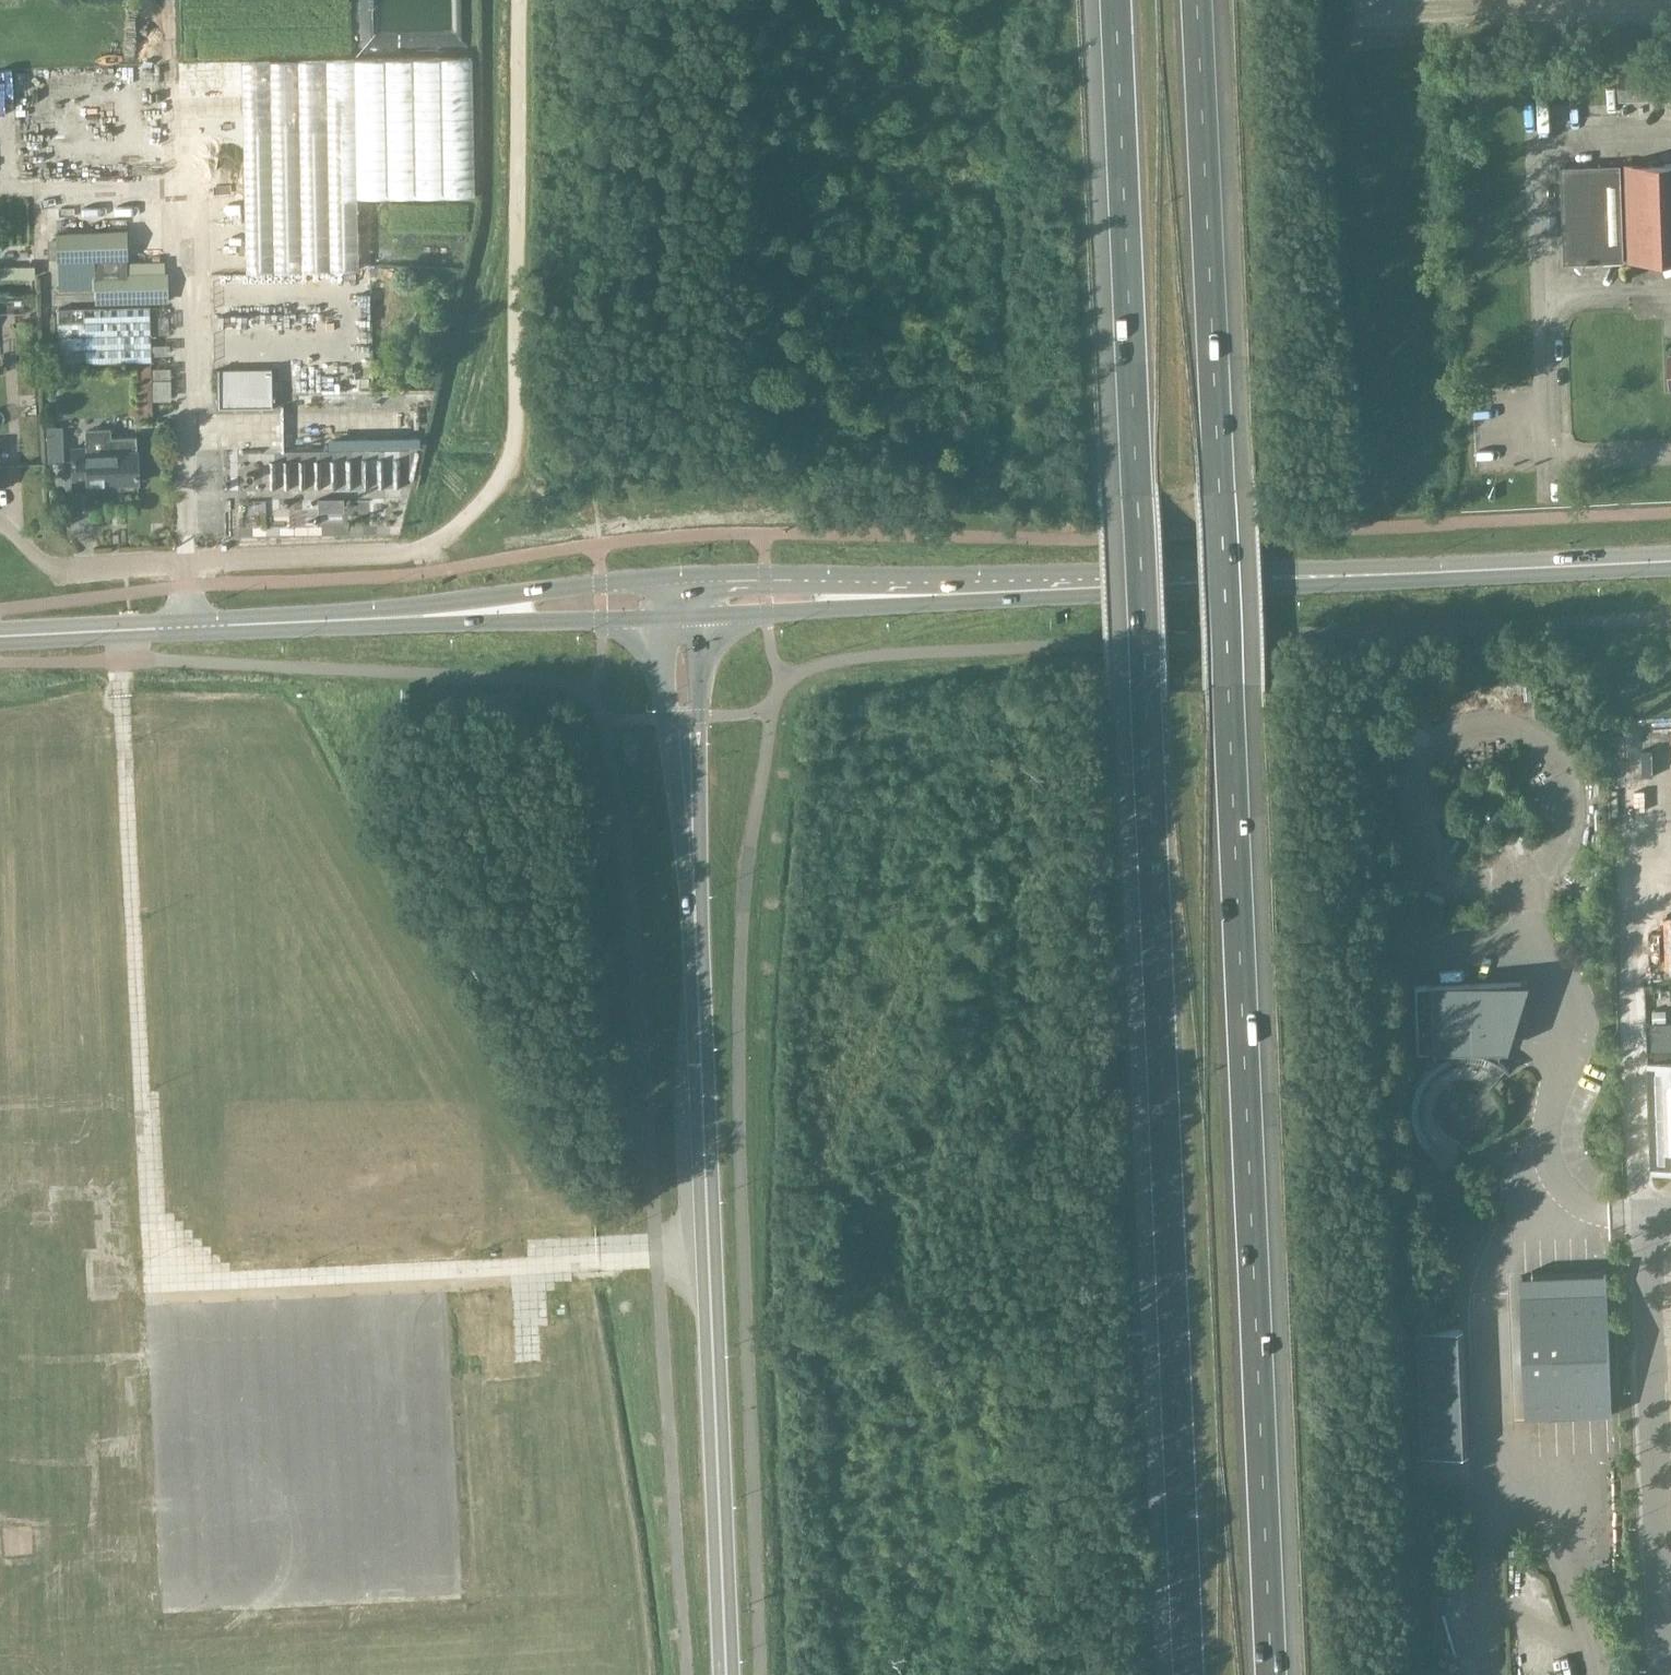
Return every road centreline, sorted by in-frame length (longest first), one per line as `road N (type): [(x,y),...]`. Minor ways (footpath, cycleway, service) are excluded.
road 1 (motorway): [(1271,1674),(1196,0)]
road 2 (motorway): [(1114,0),(1188,1674)]
road 3 (track): [(707,1256),(153,1283),(120,696)]
road 4 (secondary): [(725,1674),(687,782)]
road 5 (secondary): [(972,587),(1670,561)]
road 6 (track): [(519,0),(513,448),(488,495),(422,549)]
road 7 (unclassified): [(1663,1674),(1645,1212),(1670,1211)]
road 8 (secondary): [(972,587),(939,578),(771,580),(743,572)]
road 9 (secondary): [(745,618),(935,601),(972,587)]
road 10 (secondary): [(188,626),(417,616)]
road 11 (secondary): [(614,575),(580,587),(434,603),(417,616)]
road 12 (secondary): [(417,616),(436,623),(616,626)]
road 13 (secondary): [(743,572),(710,537),(672,530),(637,544),(614,575)]
road 14 (secondary): [(657,663),(671,759),(687,782)]
road 15 (secondary): [(687,782),(701,755),(704,662)]

